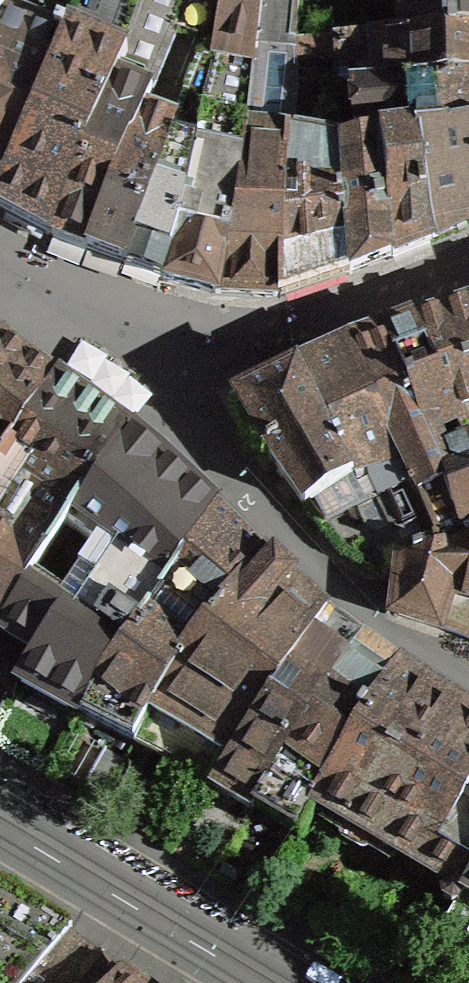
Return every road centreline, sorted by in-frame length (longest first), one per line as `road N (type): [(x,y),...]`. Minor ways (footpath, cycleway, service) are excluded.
road 1 (residential): [(0,278),(113,348),(195,420),(308,568),(376,620),(468,672)]
road 2 (unclassified): [(0,824),(261,982)]

